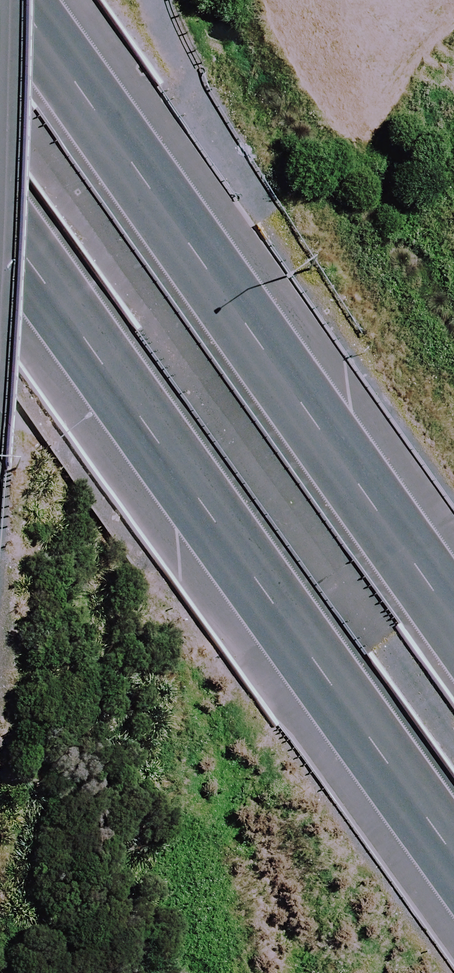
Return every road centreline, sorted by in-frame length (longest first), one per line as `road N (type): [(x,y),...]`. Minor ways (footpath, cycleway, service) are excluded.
road 1 (motorway): [(453,859),(0,222)]
road 2 (motorway): [(19,0),(453,615)]

